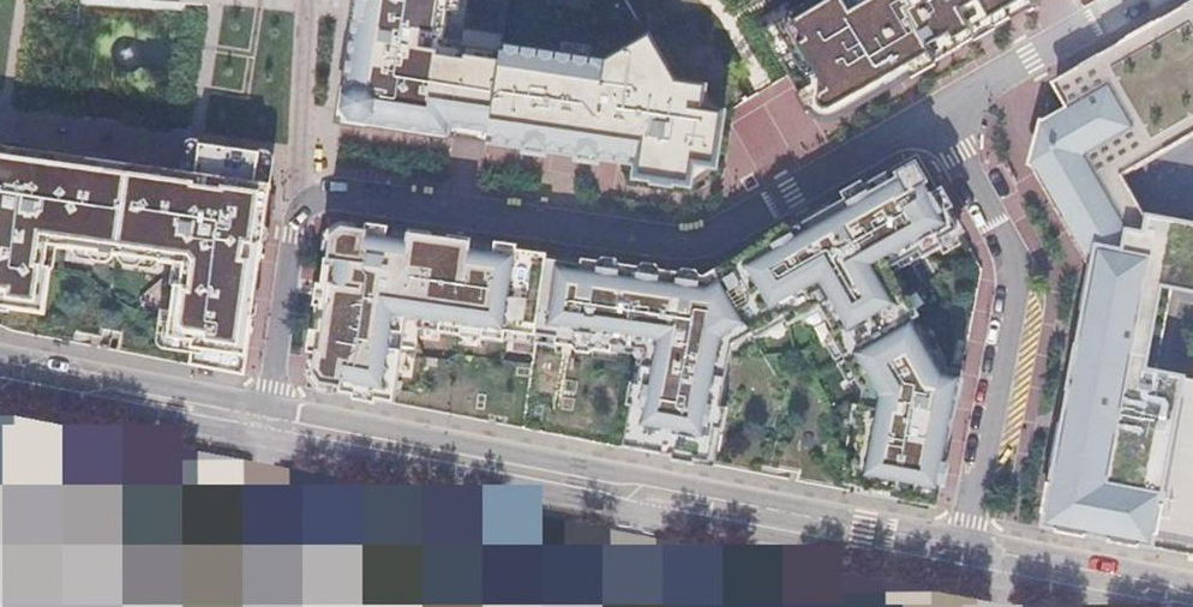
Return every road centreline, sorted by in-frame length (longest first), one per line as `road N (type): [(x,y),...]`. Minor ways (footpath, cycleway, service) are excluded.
road 1 (unclassified): [(973,552),(265,422)]
road 2 (residential): [(930,109),(690,249),(296,191)]
road 3 (residential): [(973,552),(1021,283),(930,109)]
road 4 (unclassified): [(265,422),(0,373)]
road 5 (residential): [(296,191),(265,422)]
road 6 (unclassified): [(1192,594),(973,552)]
road 7 (residential): [(1123,0),(930,109)]
road 8 (residential): [(301,0),(296,191)]

